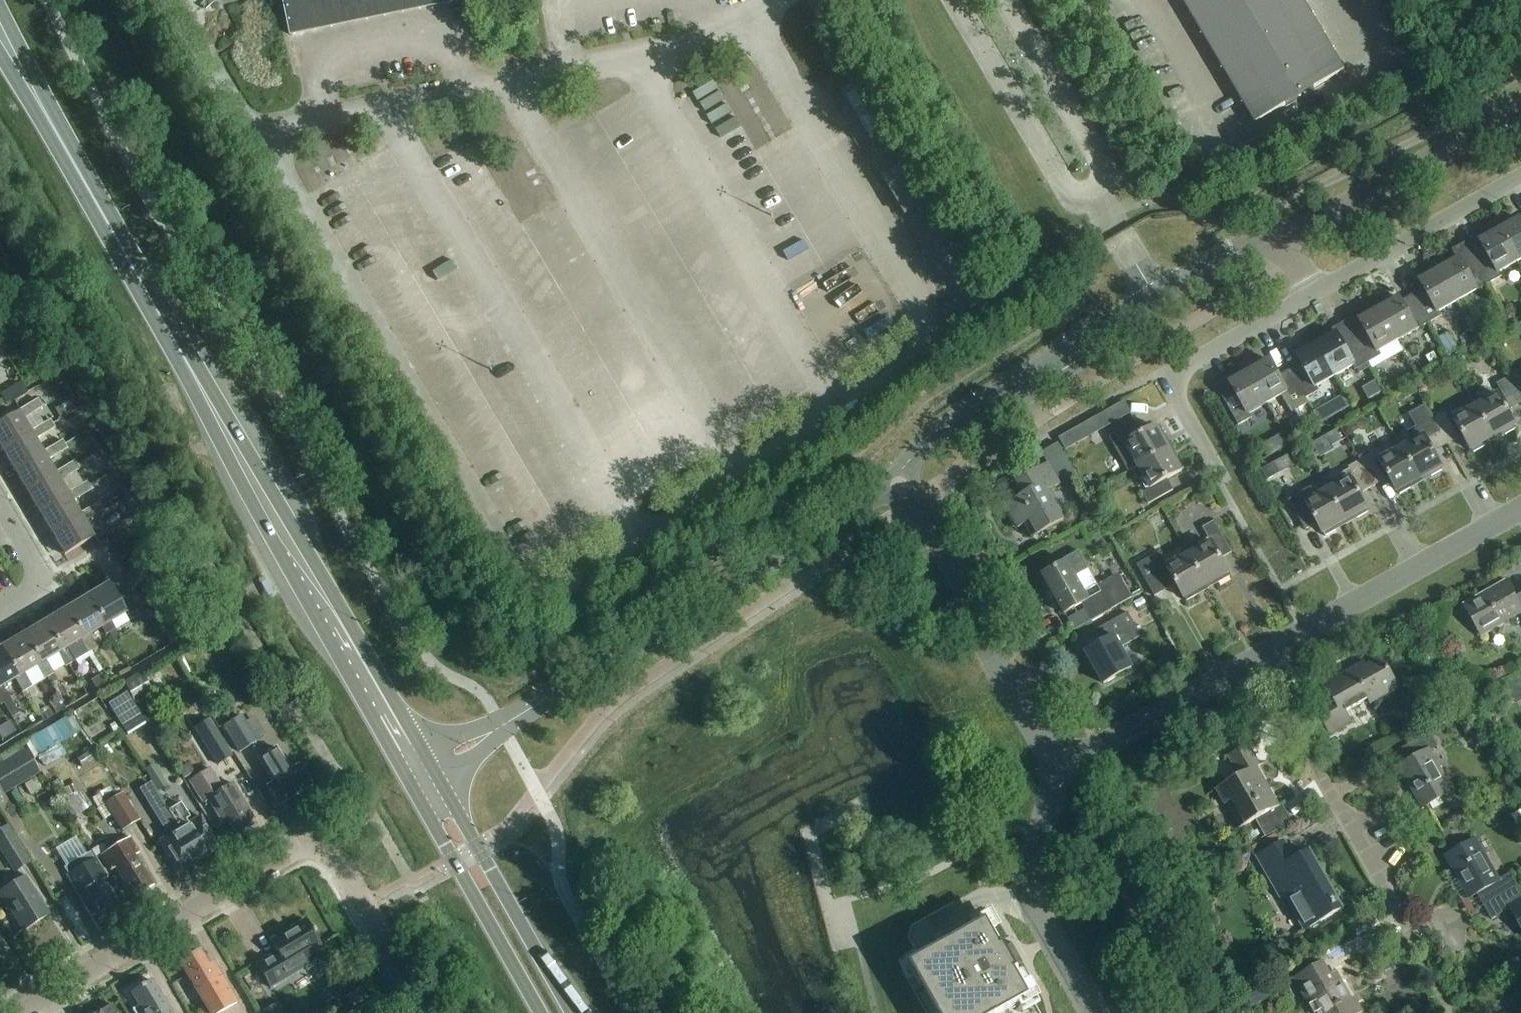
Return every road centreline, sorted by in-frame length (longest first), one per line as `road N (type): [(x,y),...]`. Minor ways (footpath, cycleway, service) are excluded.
road 1 (residential): [(27,1012),(314,848),(341,868),(423,1012)]
road 2 (primary): [(183,357),(235,469),(408,780)]
road 3 (primary): [(426,756),(328,582),(183,357)]
road 4 (unclassified): [(502,726),(898,478)]
road 5 (unclassified): [(1278,237),(1233,252),(1156,296),(930,441),(898,478)]
road 6 (unclassified): [(898,478),(1059,769)]
road 7 (residential): [(1256,661),(1412,939)]
road 8 (residential): [(1520,510),(1256,661)]
road 9 (primary): [(183,357),(42,108)]
road 10 (unclassified): [(1520,111),(1278,237)]
road 11 (residential): [(1317,292),(1171,376),(1218,468)]
road 12 (primary): [(571,1012),(438,778)]
road 13 (primary): [(408,780),(537,1012)]
road 14 (unclassified): [(1059,769),(1028,891),(1095,1012)]
road 15 (residential): [(1520,178),(1317,292)]
road 16 (residential): [(1256,661),(1059,769)]
road 17 (residential): [(0,510),(45,584),(0,611)]

